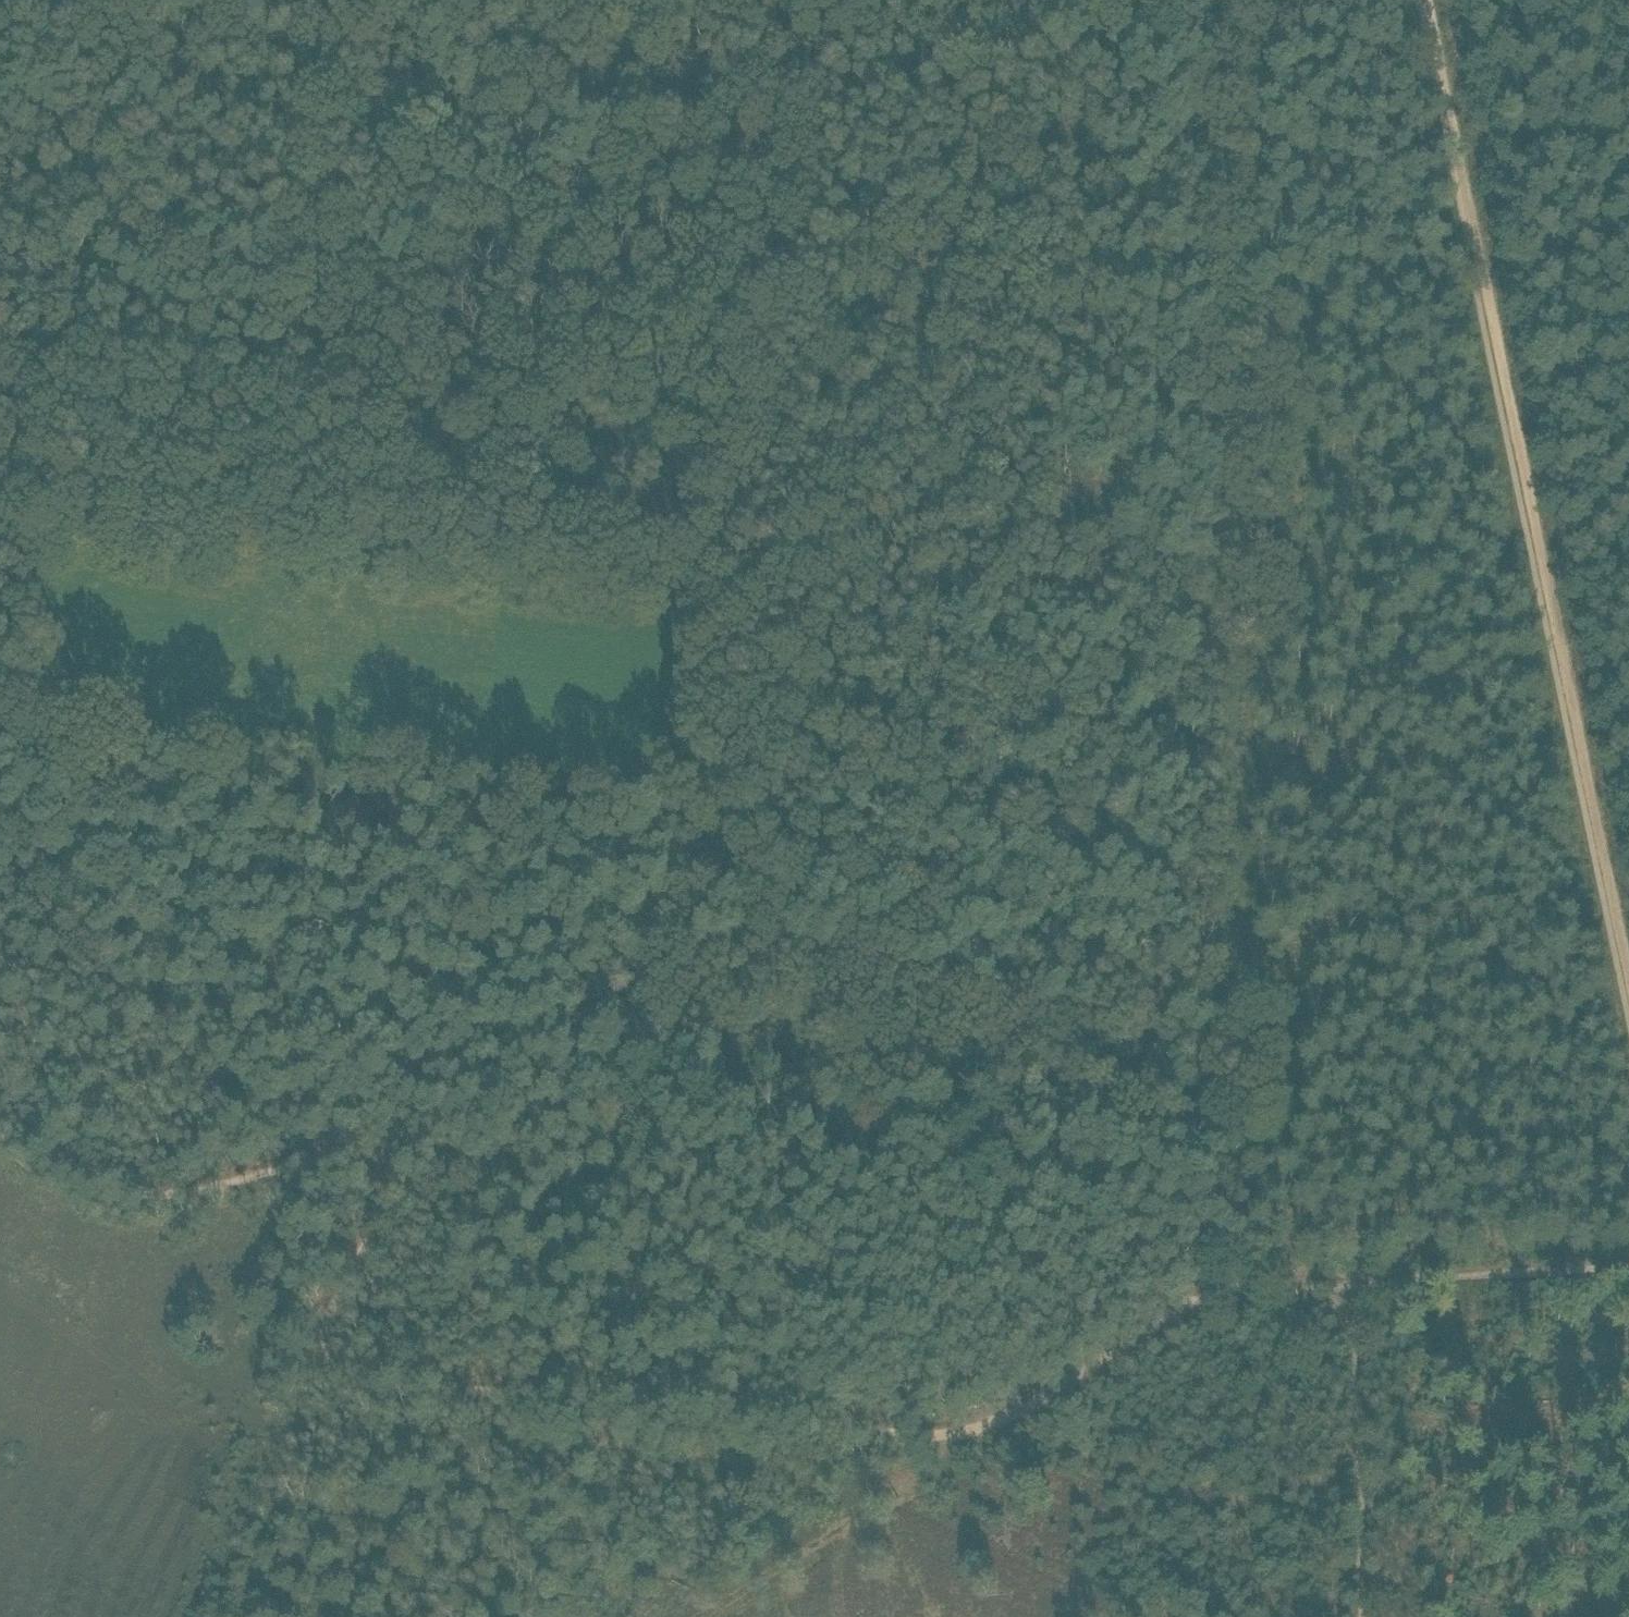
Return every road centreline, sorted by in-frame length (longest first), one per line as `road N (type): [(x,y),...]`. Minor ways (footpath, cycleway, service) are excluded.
road 1 (track): [(0,1111),(113,1186),(145,1193),(221,1186),(334,1156),(397,1169),(320,1327),(321,1358),(475,1396),(903,1437),(988,1430),(1163,1323),(1252,1282),(1355,1281)]
road 2 (track): [(1431,0),(1628,978)]
road 3 (track): [(1355,1281),(1628,1265)]

